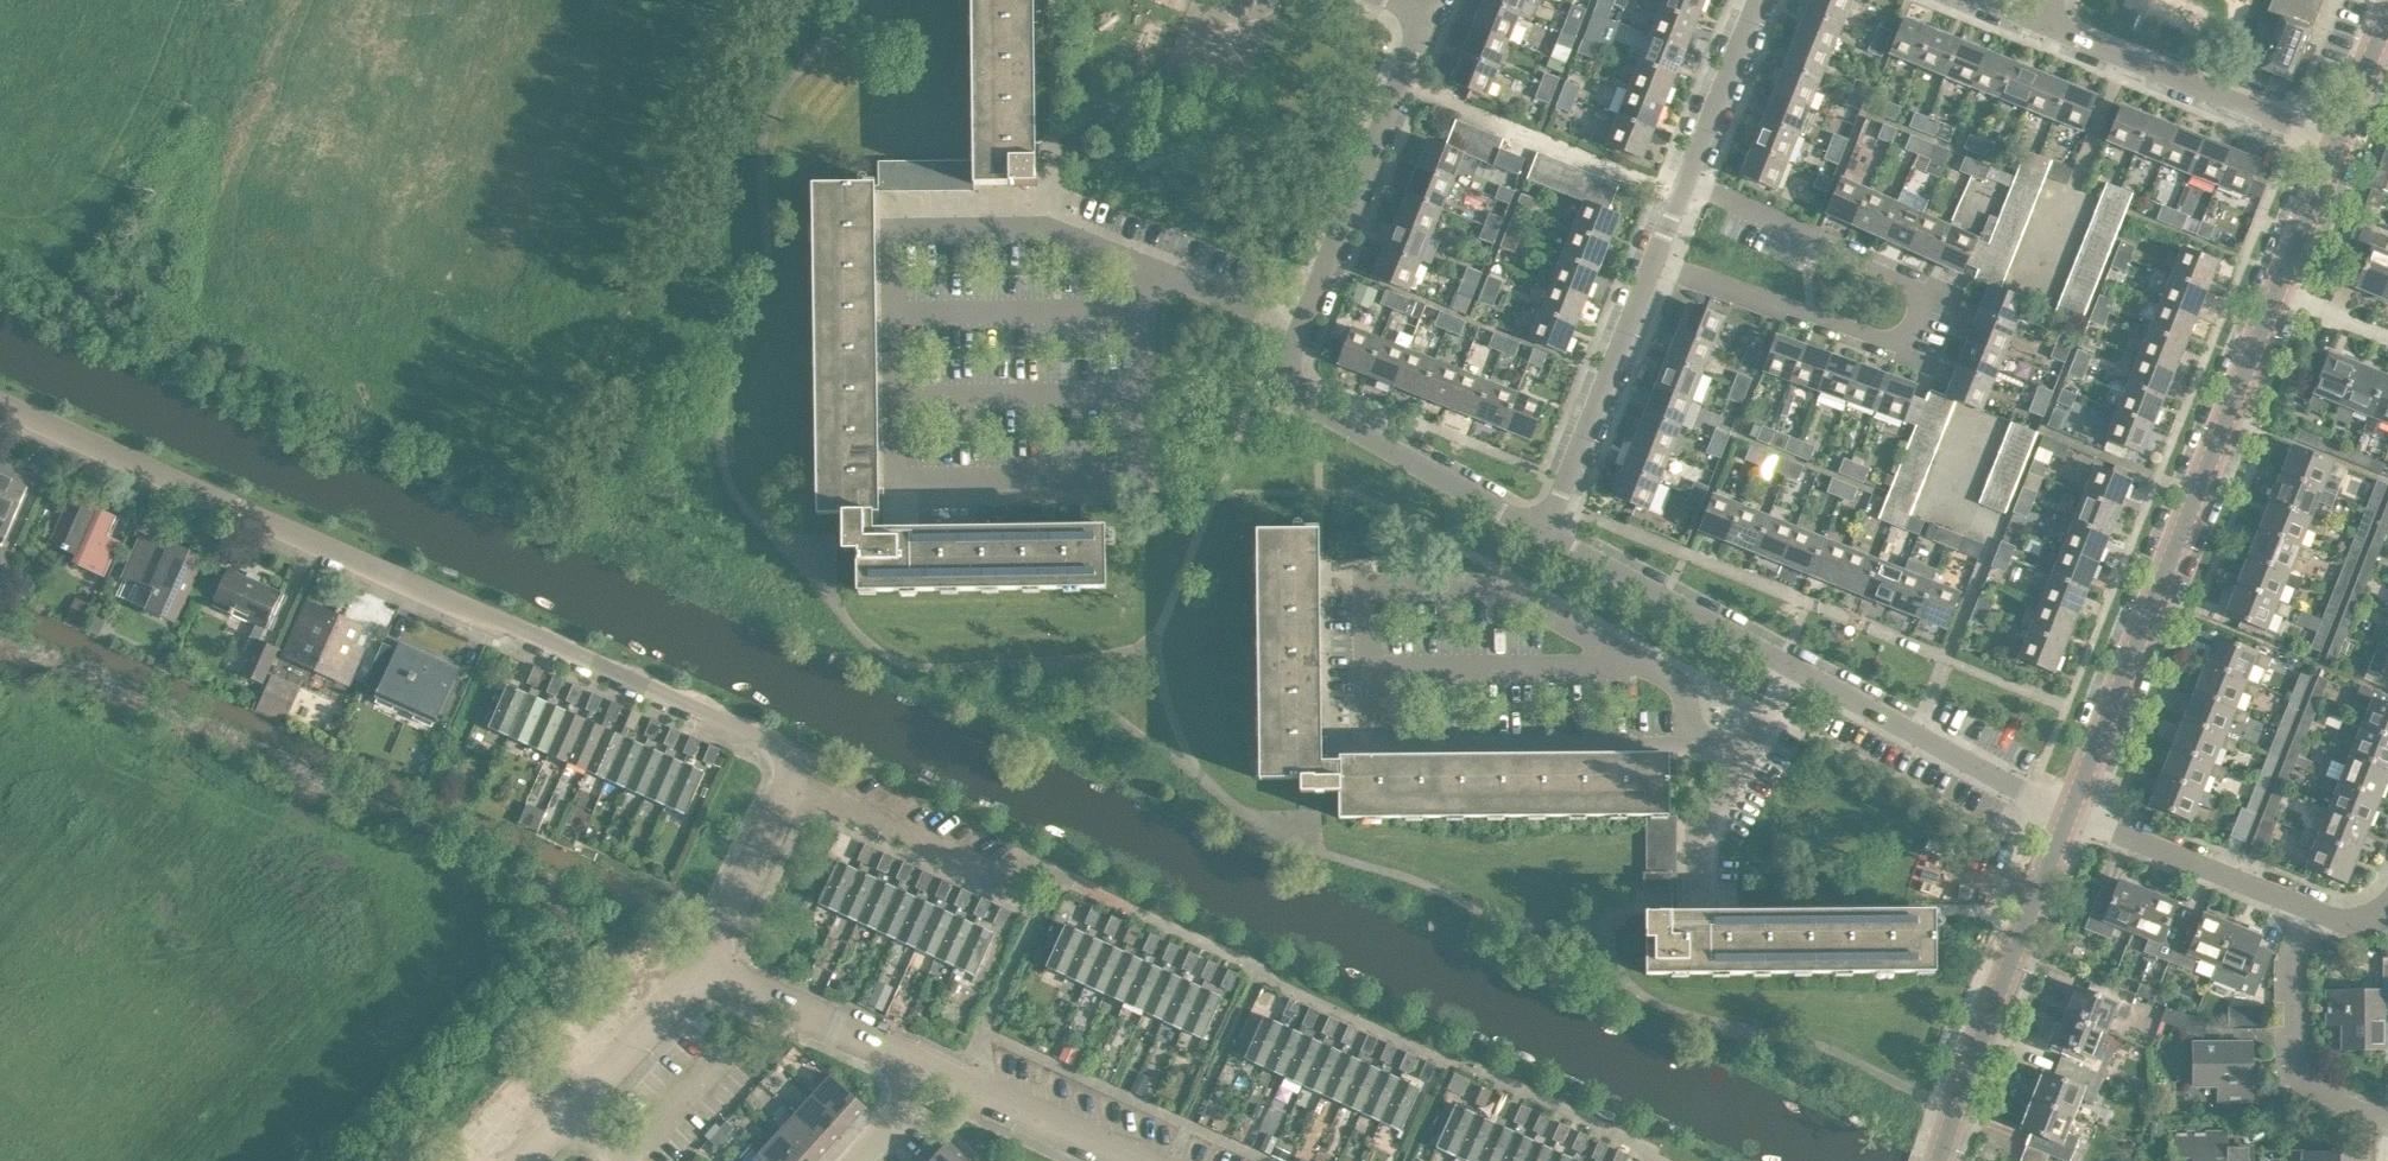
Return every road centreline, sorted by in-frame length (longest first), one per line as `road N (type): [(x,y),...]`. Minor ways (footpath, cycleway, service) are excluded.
road 1 (unclassified): [(793,780),(779,742),(0,404)]
road 2 (residential): [(2069,812),(1535,529)]
road 3 (residential): [(1649,258),(1882,344),(1903,342),(1916,329),(1926,302),(1912,277),(1682,184)]
road 4 (unclassified): [(2069,812),(2274,295)]
road 5 (unclassified): [(1938,1160),(2069,812)]
road 6 (residential): [(903,399),(904,467),(1138,464),(1137,395)]
road 7 (residential): [(1535,529),(1306,407),(1288,373),(1308,323)]
road 8 (residential): [(1138,251),(1040,211),(897,214),(900,313)]
road 9 (residential): [(2336,141),(2043,25)]
road 10 (residential): [(1678,193),(1400,83)]
road 11 (residential): [(1535,529),(1649,258)]
road 12 (residential): [(2310,901),(2292,1058),(2322,1091),(2387,1128)]
road 13 (residential): [(526,1160),(703,969)]
road 14 (residential): [(1308,323),(1400,83)]
road 15 (residential): [(1170,1160),(934,1063)]
road 16 (residential): [(934,1063),(703,969)]
road 17 (residential): [(1137,309),(900,313)]
road 18 (residential): [(1137,395),(903,399)]
road 19 (residential): [(2112,829),(2310,901)]
road 20 (unclassified): [(983,869),(793,780)]
road 21 (residential): [(703,969),(793,780)]
road 22 (residential): [(1682,184),(1756,0)]
road 23 (residential): [(1308,323),(1138,251)]
road 24 (unclassified): [(2274,295),(2336,141)]
road 25 (residential): [(847,1160),(934,1063)]
road 26 (residential): [(2274,295),(2387,340)]

